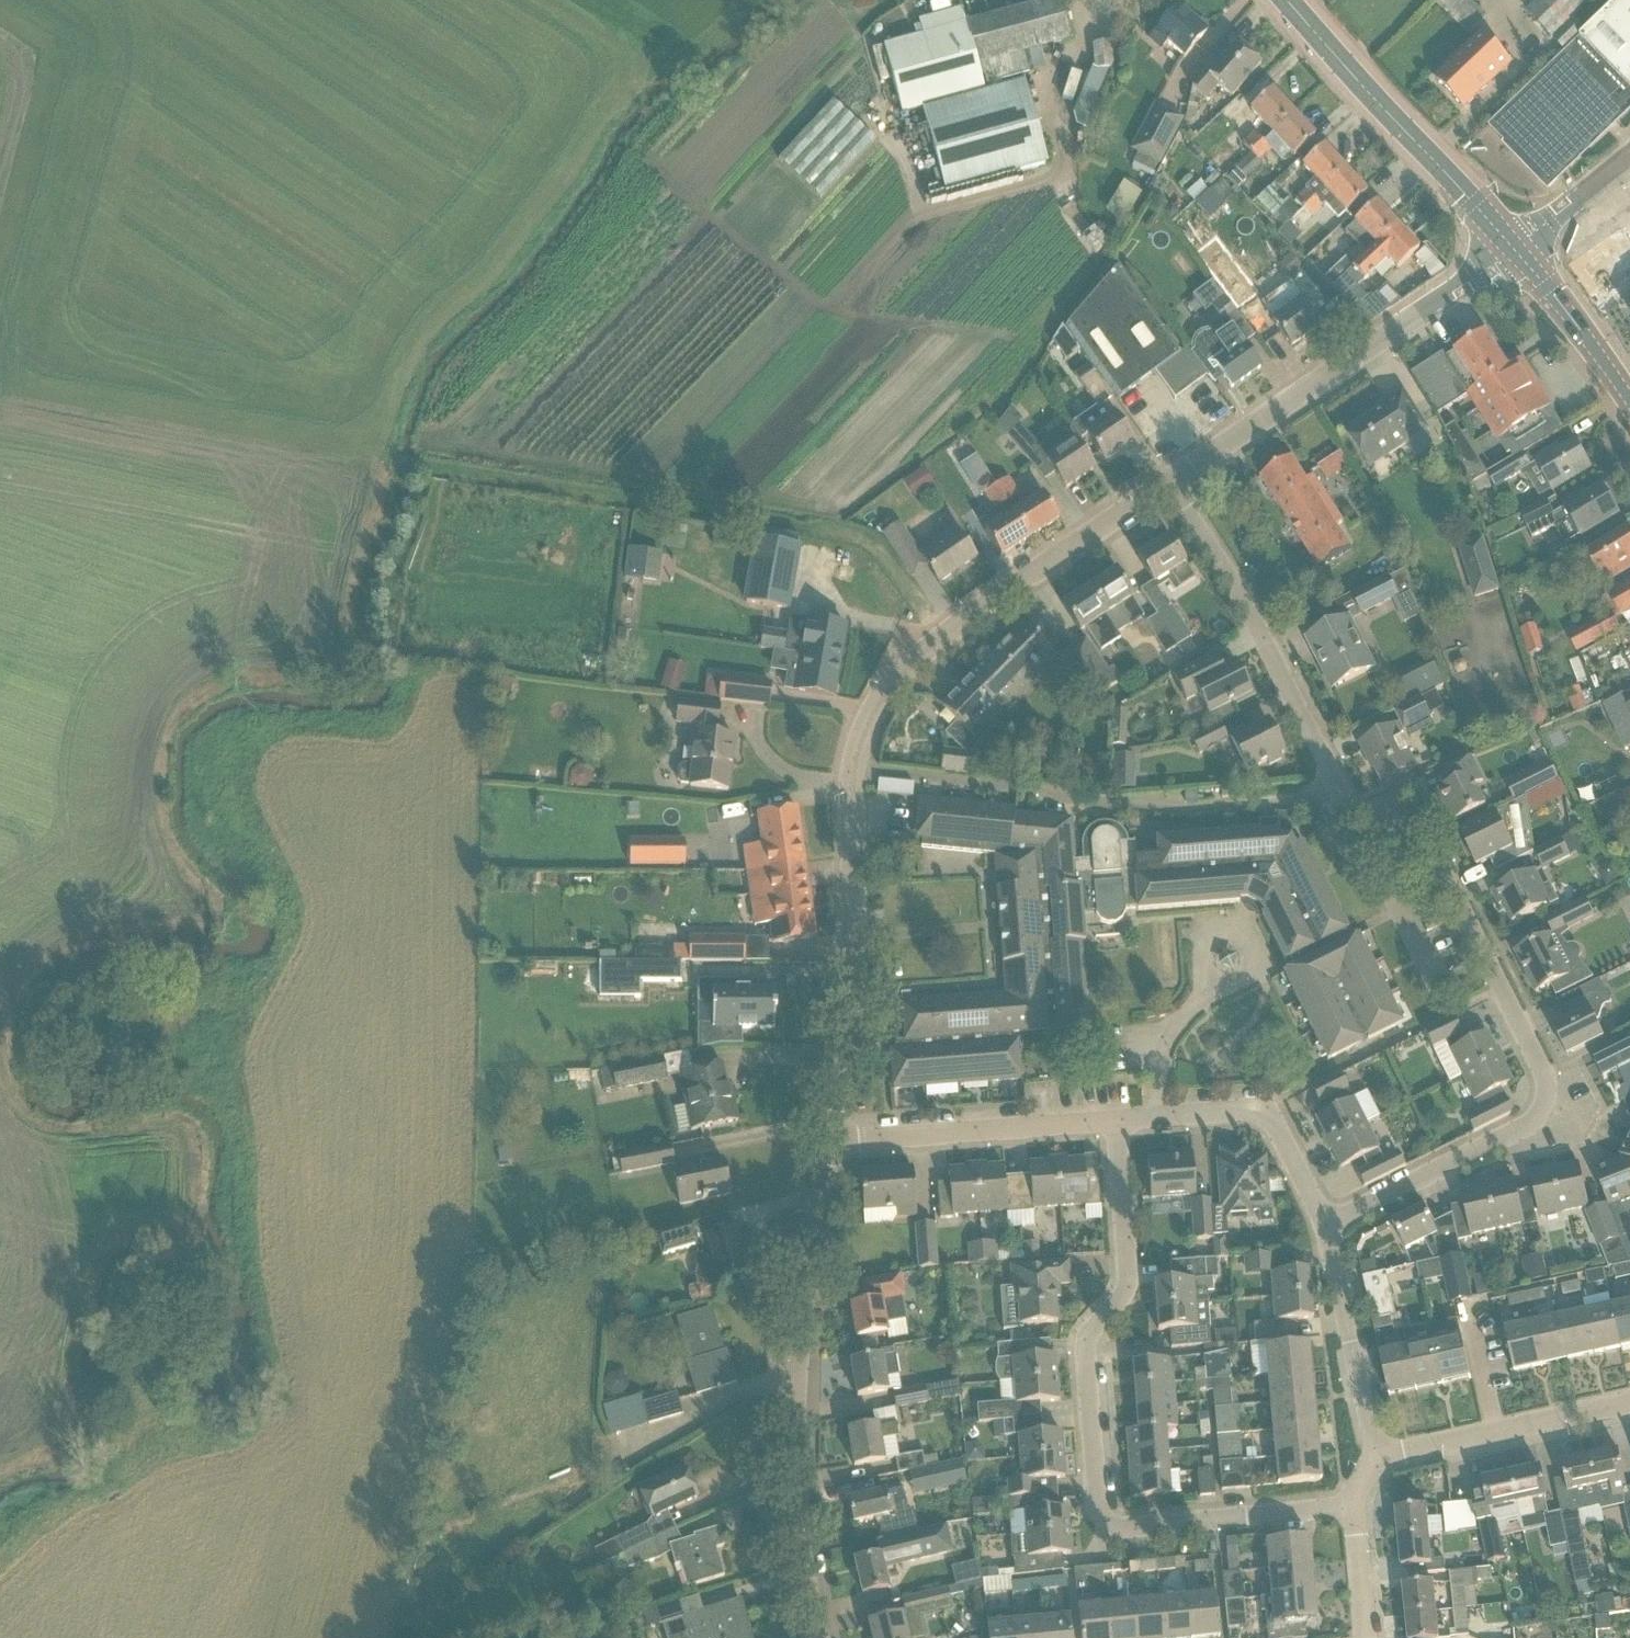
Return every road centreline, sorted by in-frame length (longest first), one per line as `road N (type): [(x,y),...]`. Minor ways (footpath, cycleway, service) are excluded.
road 1 (residential): [(1323,1223),(1534,1121),(1546,1100),(1544,1072),(1429,852),(1350,815),(1248,613),(1168,483)]
road 2 (unclassified): [(828,1145),(847,1039),(852,807),(867,718),(893,679),(942,634),(1168,483)]
road 3 (residential): [(1352,1508),(1124,1530),(1101,1515),(1083,1346),(1126,1279),(1116,1121)]
road 4 (track): [(942,634),(870,542),(817,524),(427,459)]
road 5 (unclassified): [(817,1637),(797,1480),(801,1324),(828,1145)]
road 6 (unclassified): [(1168,483),(1511,248)]
road 7 (primary): [(1285,0),(1511,248)]
road 8 (residential): [(828,1145),(1116,1121)]
road 9 (residential): [(1116,1121),(1248,1110),(1265,1117),(1323,1223)]
road 10 (residential): [(1378,1457),(1629,1402)]
road 11 (residential): [(1378,1457),(1323,1223)]
road 12 (primary): [(1511,248),(1629,402)]
road 13 (unclassified): [(1511,248),(1629,155)]
road 14 (residential): [(1365,1637),(1352,1508)]

